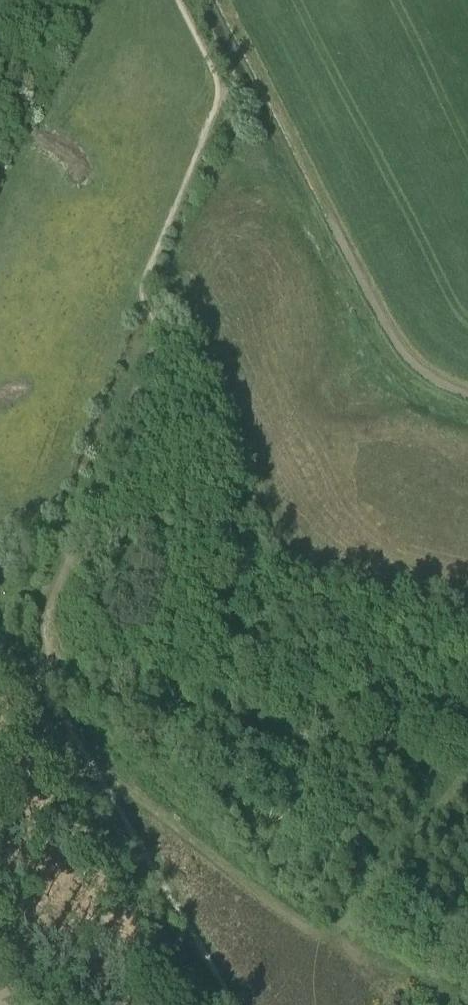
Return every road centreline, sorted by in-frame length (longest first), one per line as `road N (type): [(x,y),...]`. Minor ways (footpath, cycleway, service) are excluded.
road 1 (track): [(74,736),(199,834),(275,910),(313,929),(331,929),(467,770)]

